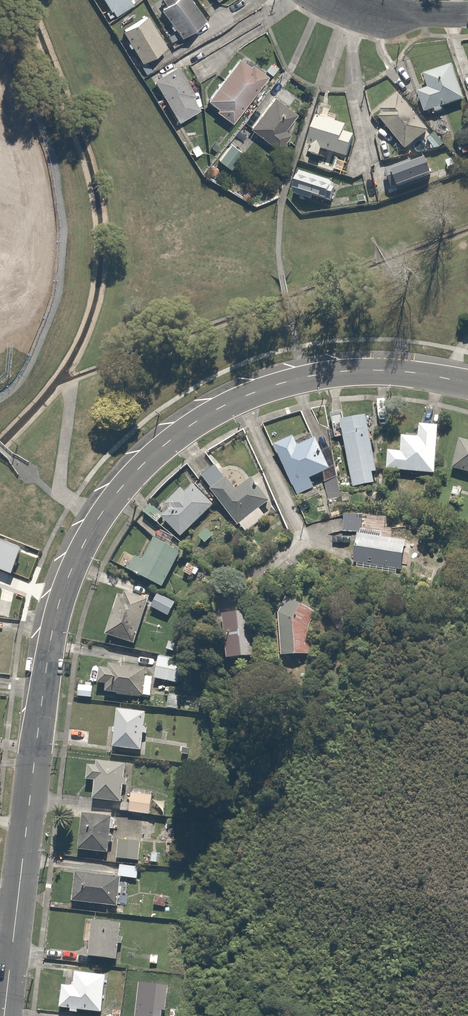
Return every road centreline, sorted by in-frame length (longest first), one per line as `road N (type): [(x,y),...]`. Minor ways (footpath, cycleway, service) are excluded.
road 1 (residential): [(467,384),(362,370),(286,382),(182,431),(118,491),(85,542),(56,616),(12,956)]
road 2 (residential): [(338,0),(387,17),(467,14)]

